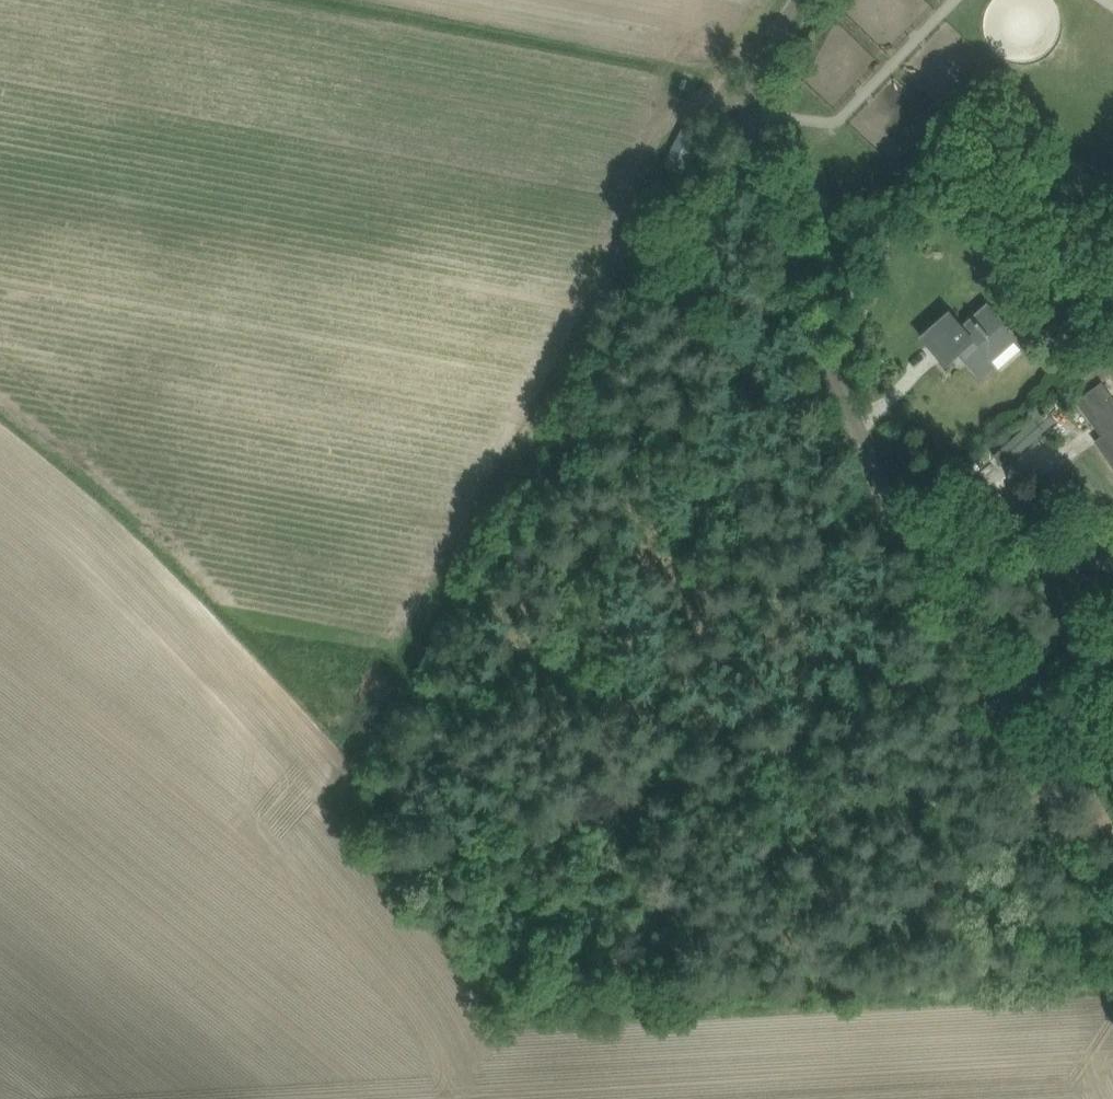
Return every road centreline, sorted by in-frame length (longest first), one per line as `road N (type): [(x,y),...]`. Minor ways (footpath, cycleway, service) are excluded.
road 1 (track): [(1112,926),(845,383),(772,167),(764,80),(802,0)]

